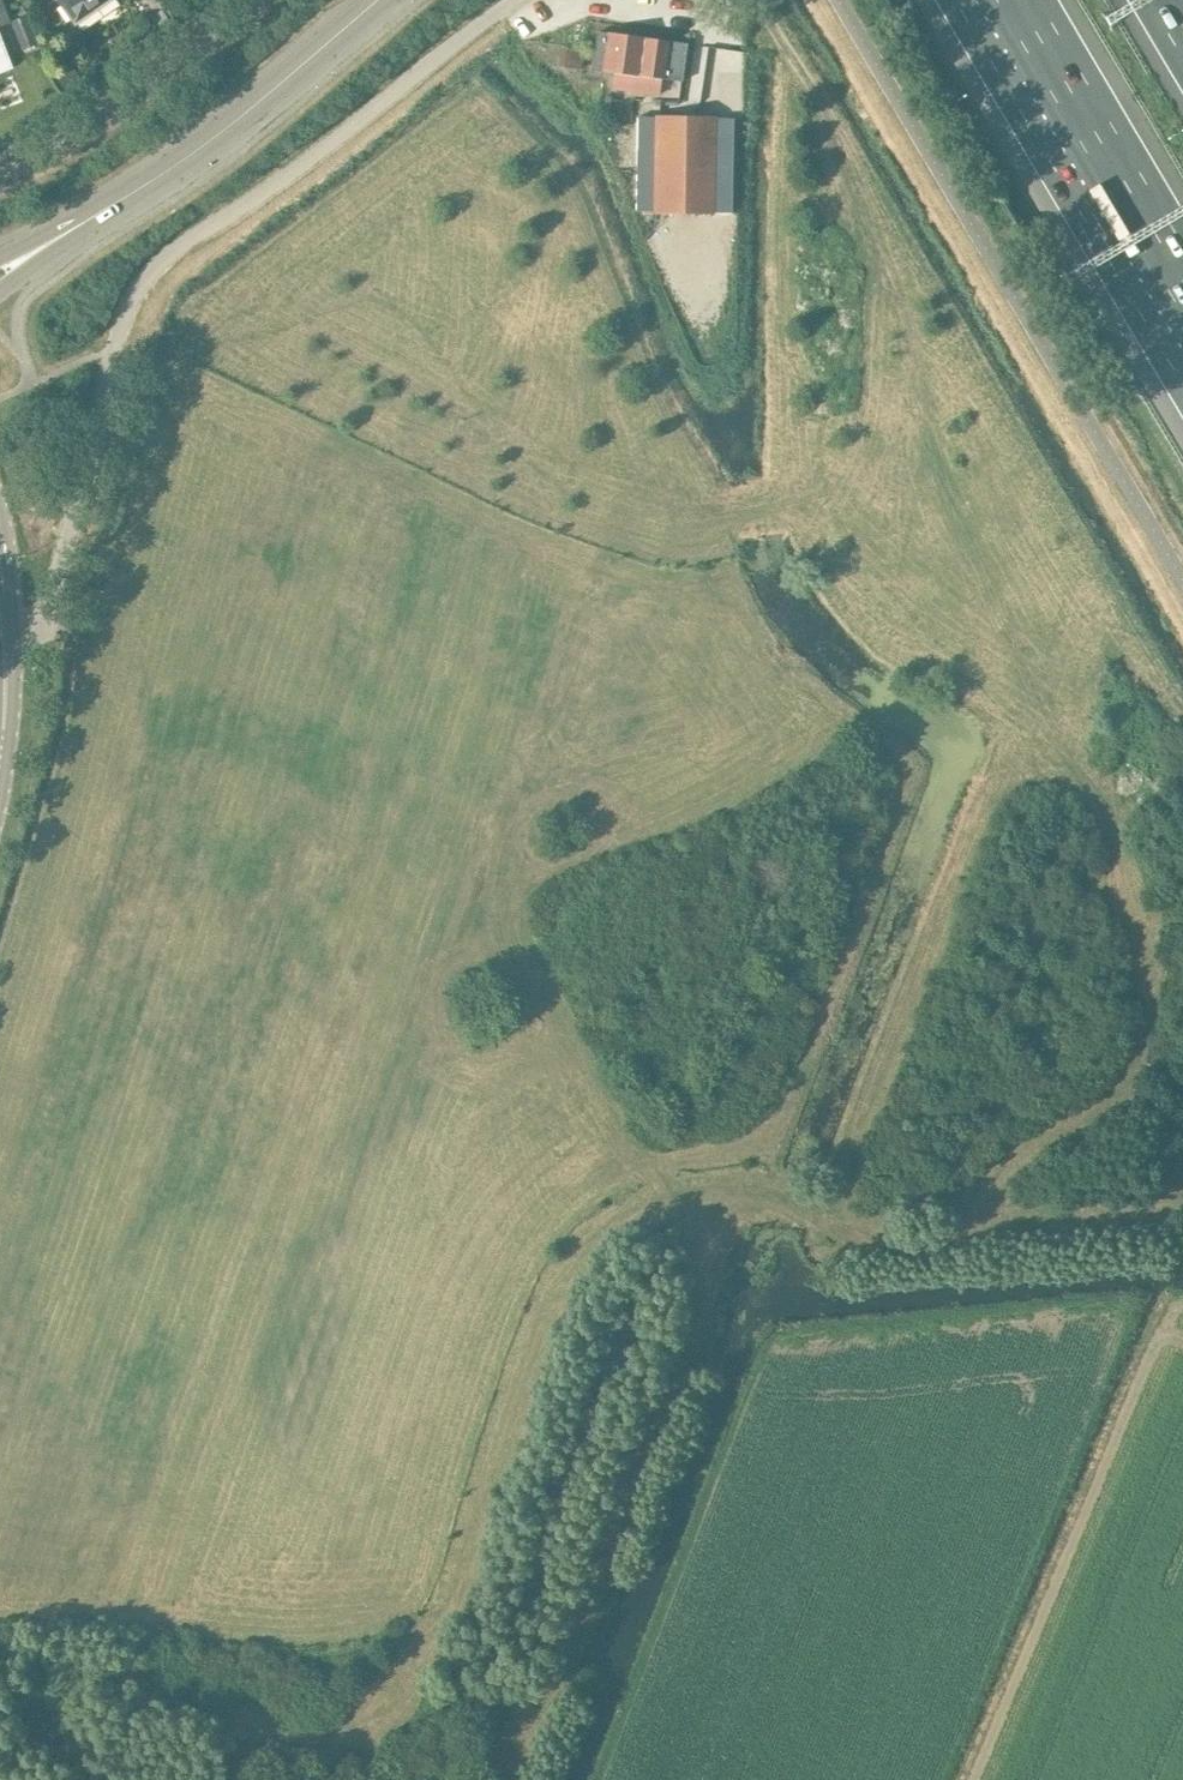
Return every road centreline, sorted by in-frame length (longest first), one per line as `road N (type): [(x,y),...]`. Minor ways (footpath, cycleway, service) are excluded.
road 1 (unclassified): [(6,648),(48,613),(135,289),(162,257),(261,194),(515,0)]
road 2 (tertiary): [(0,273),(227,125),(375,0)]
road 3 (motorway): [(1015,0),(1182,279)]

